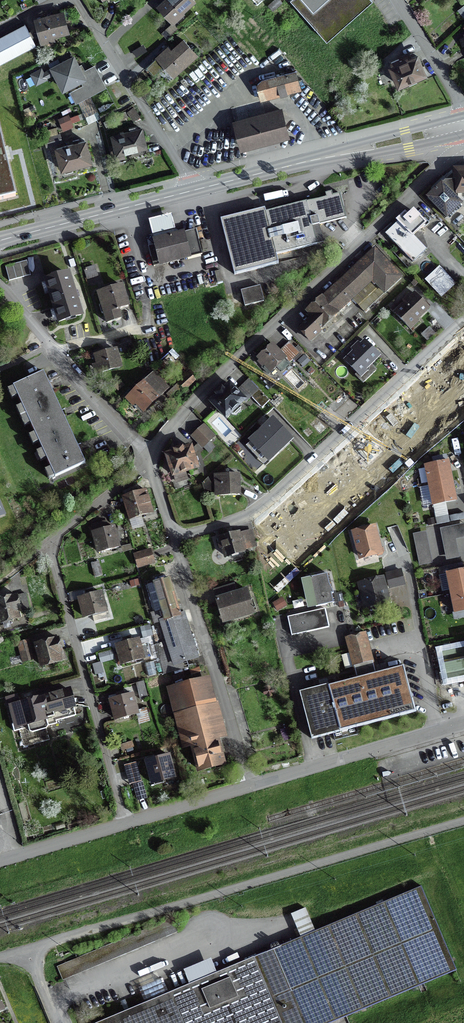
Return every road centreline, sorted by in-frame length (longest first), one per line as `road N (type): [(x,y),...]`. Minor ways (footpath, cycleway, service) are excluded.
road 1 (unclassified): [(26,950),(463,822)]
road 2 (residential): [(463,150),(227,369),(149,460)]
road 3 (residential): [(174,540),(252,516),(463,321)]
road 4 (residential): [(124,824),(51,547)]
road 5 (primary): [(195,193),(463,125)]
road 6 (residential): [(174,540),(250,786)]
road 7 (residential): [(0,288),(149,460)]
road 8 (residential): [(195,193),(76,0)]
road 9 (residential): [(250,786),(463,722)]
road 10 (primary): [(0,244),(195,193)]
road 11 (residential): [(124,824),(250,786)]
road 12 (residential): [(51,547),(149,460)]
road 13 (residential): [(0,861),(124,824)]
road 14 (residential): [(398,0),(463,109)]

